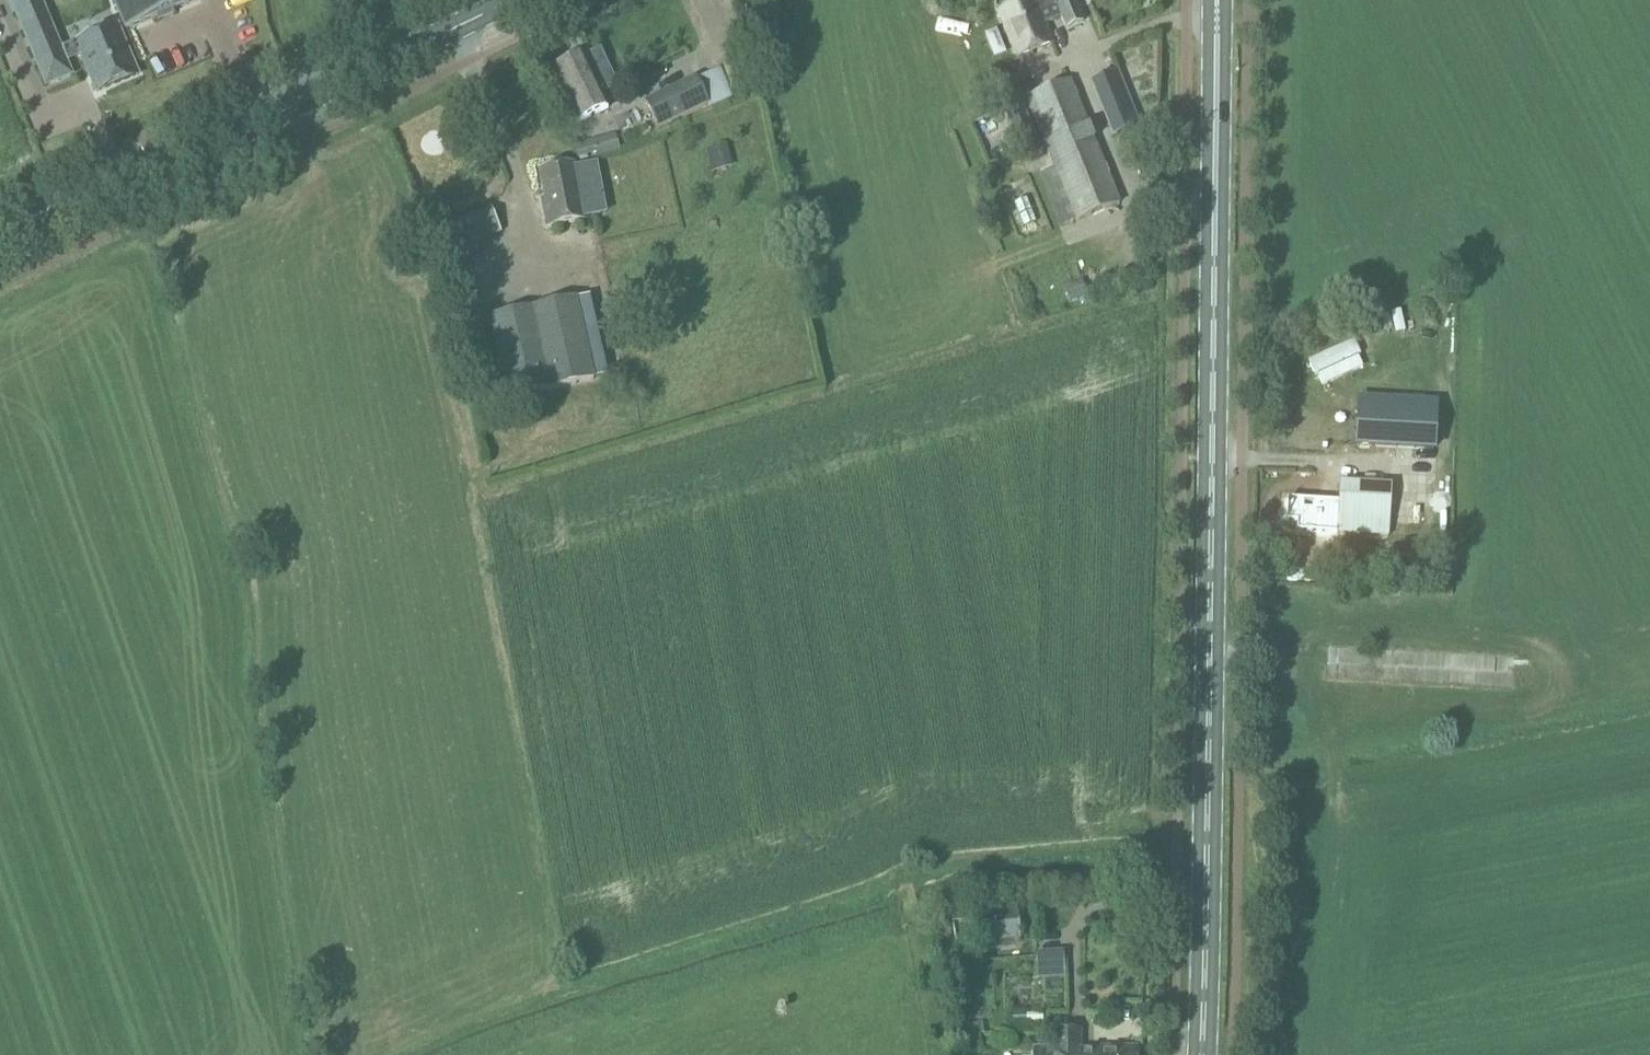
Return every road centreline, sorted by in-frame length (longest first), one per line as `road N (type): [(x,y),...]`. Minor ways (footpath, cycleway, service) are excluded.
road 1 (tertiary): [(1206,1054),(1219,0)]
road 2 (secondary): [(0,244),(514,0)]

